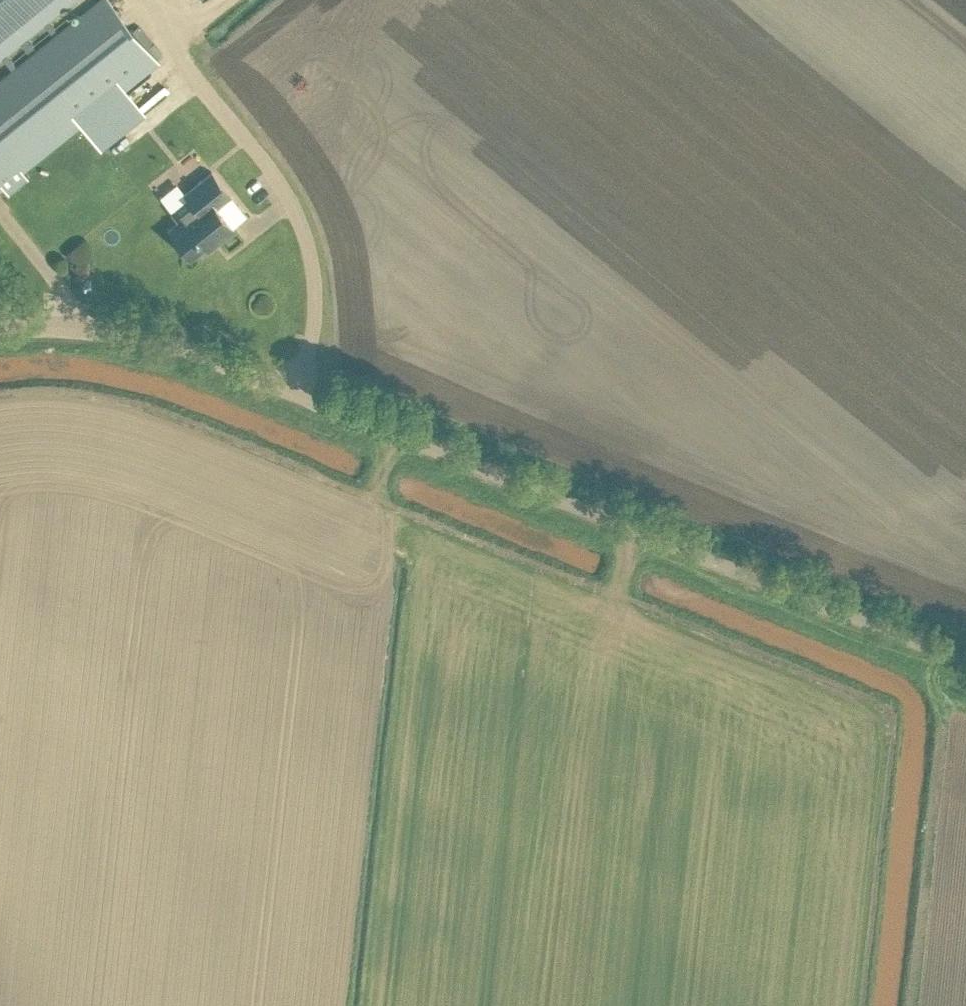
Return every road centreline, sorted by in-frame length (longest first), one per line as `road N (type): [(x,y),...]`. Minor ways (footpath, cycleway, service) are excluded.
road 1 (unclassified): [(965,660),(187,349),(100,325),(0,325)]

